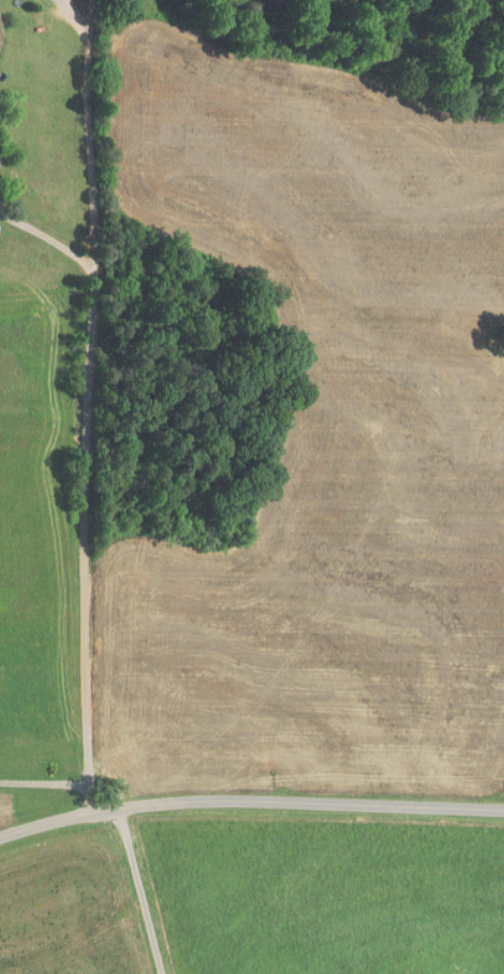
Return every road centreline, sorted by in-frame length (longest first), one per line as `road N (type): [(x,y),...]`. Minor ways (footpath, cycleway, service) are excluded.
road 1 (residential): [(101,824),(92,777),(85,571),(87,261),(99,215),(95,0)]
road 2 (residential): [(0,848),(171,814),(503,816)]

